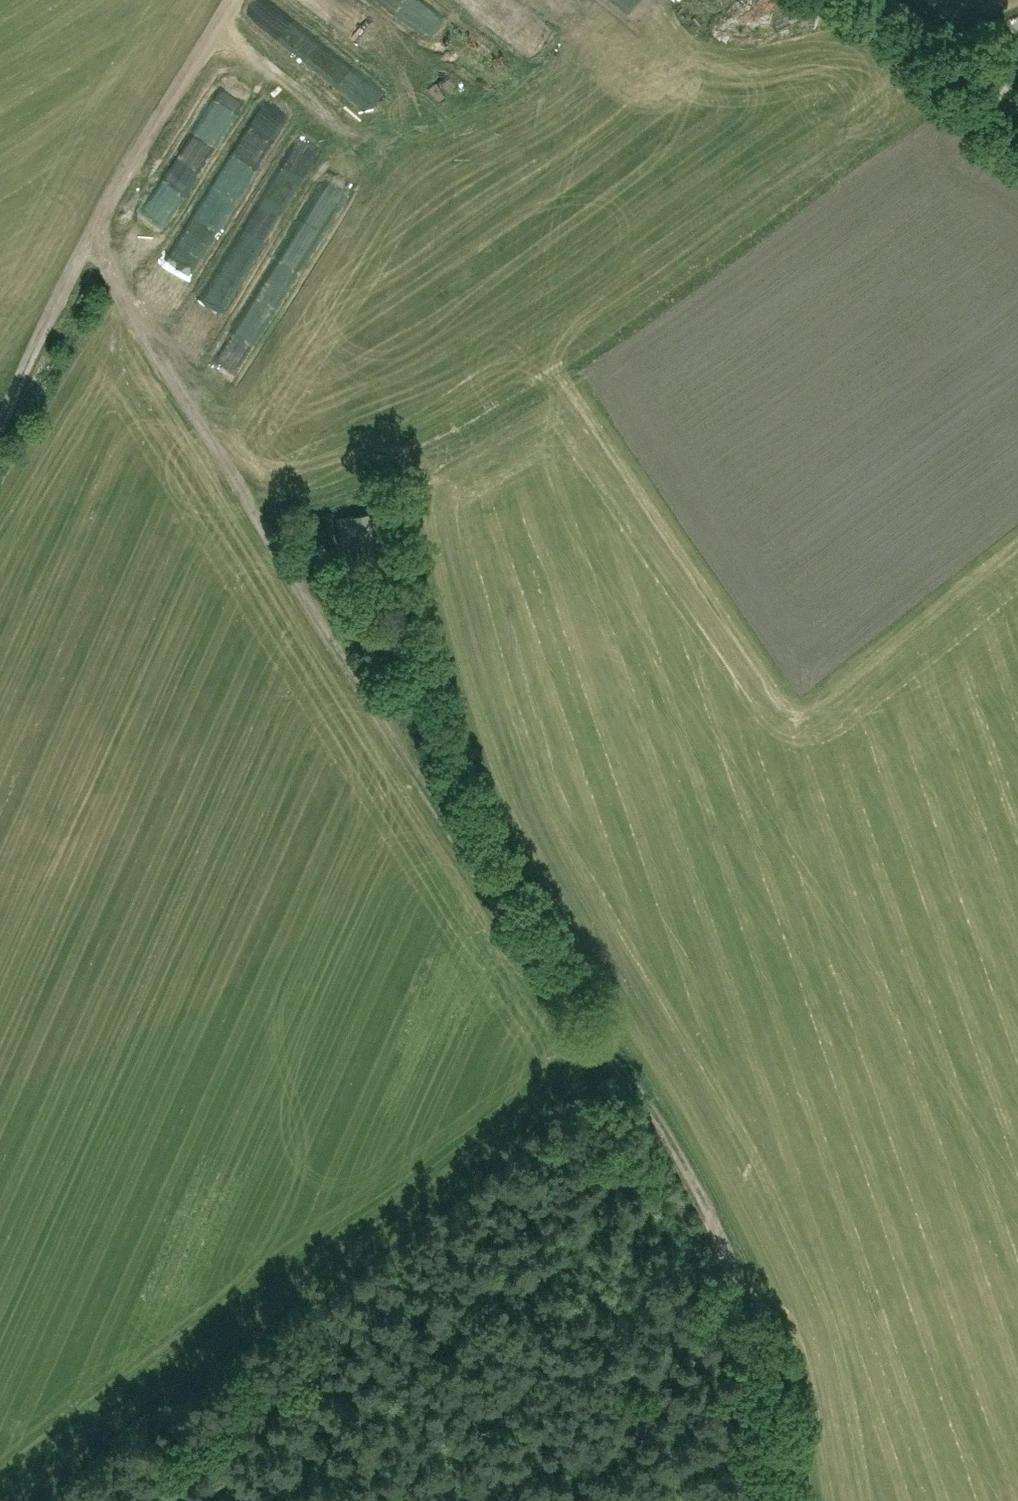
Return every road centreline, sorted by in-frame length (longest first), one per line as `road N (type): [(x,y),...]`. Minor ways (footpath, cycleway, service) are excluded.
road 1 (residential): [(883,0),(1017,111)]

